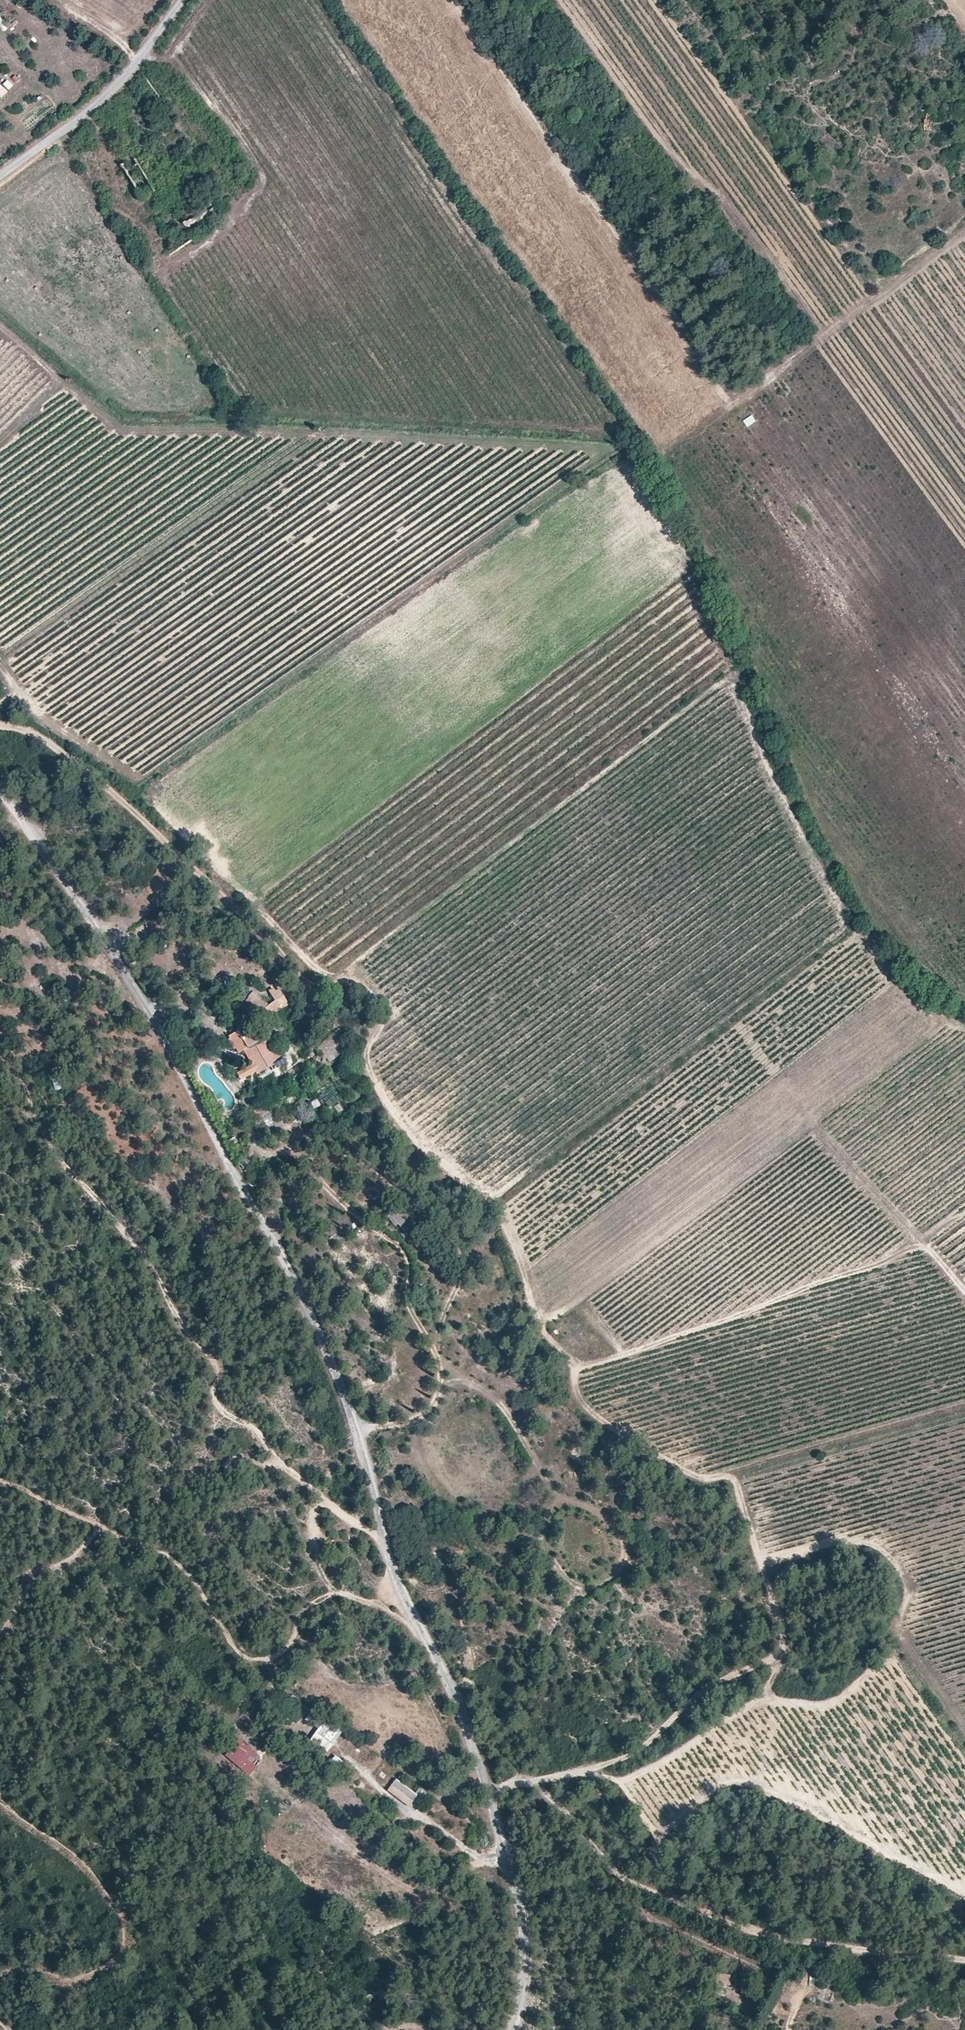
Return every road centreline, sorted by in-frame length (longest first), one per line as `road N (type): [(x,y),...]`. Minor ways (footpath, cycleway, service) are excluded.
road 1 (unclassified): [(512,2029),(512,1875),(436,1652),(389,1565),(369,1468),(293,1272),(83,904),(0,800)]
road 2 (track): [(964,1293),(920,1246),(577,1368),(580,1400),(592,1413),(696,1477),(734,1479),(783,1628),(782,1648),(709,1686),(624,1758),(530,1780)]
road 3 (track): [(964,1961),(736,1925),(617,1877),(580,1826),(530,1780),(484,1794)]
road 4 (unclassified): [(0,178),(84,119),(140,65),(186,0)]

